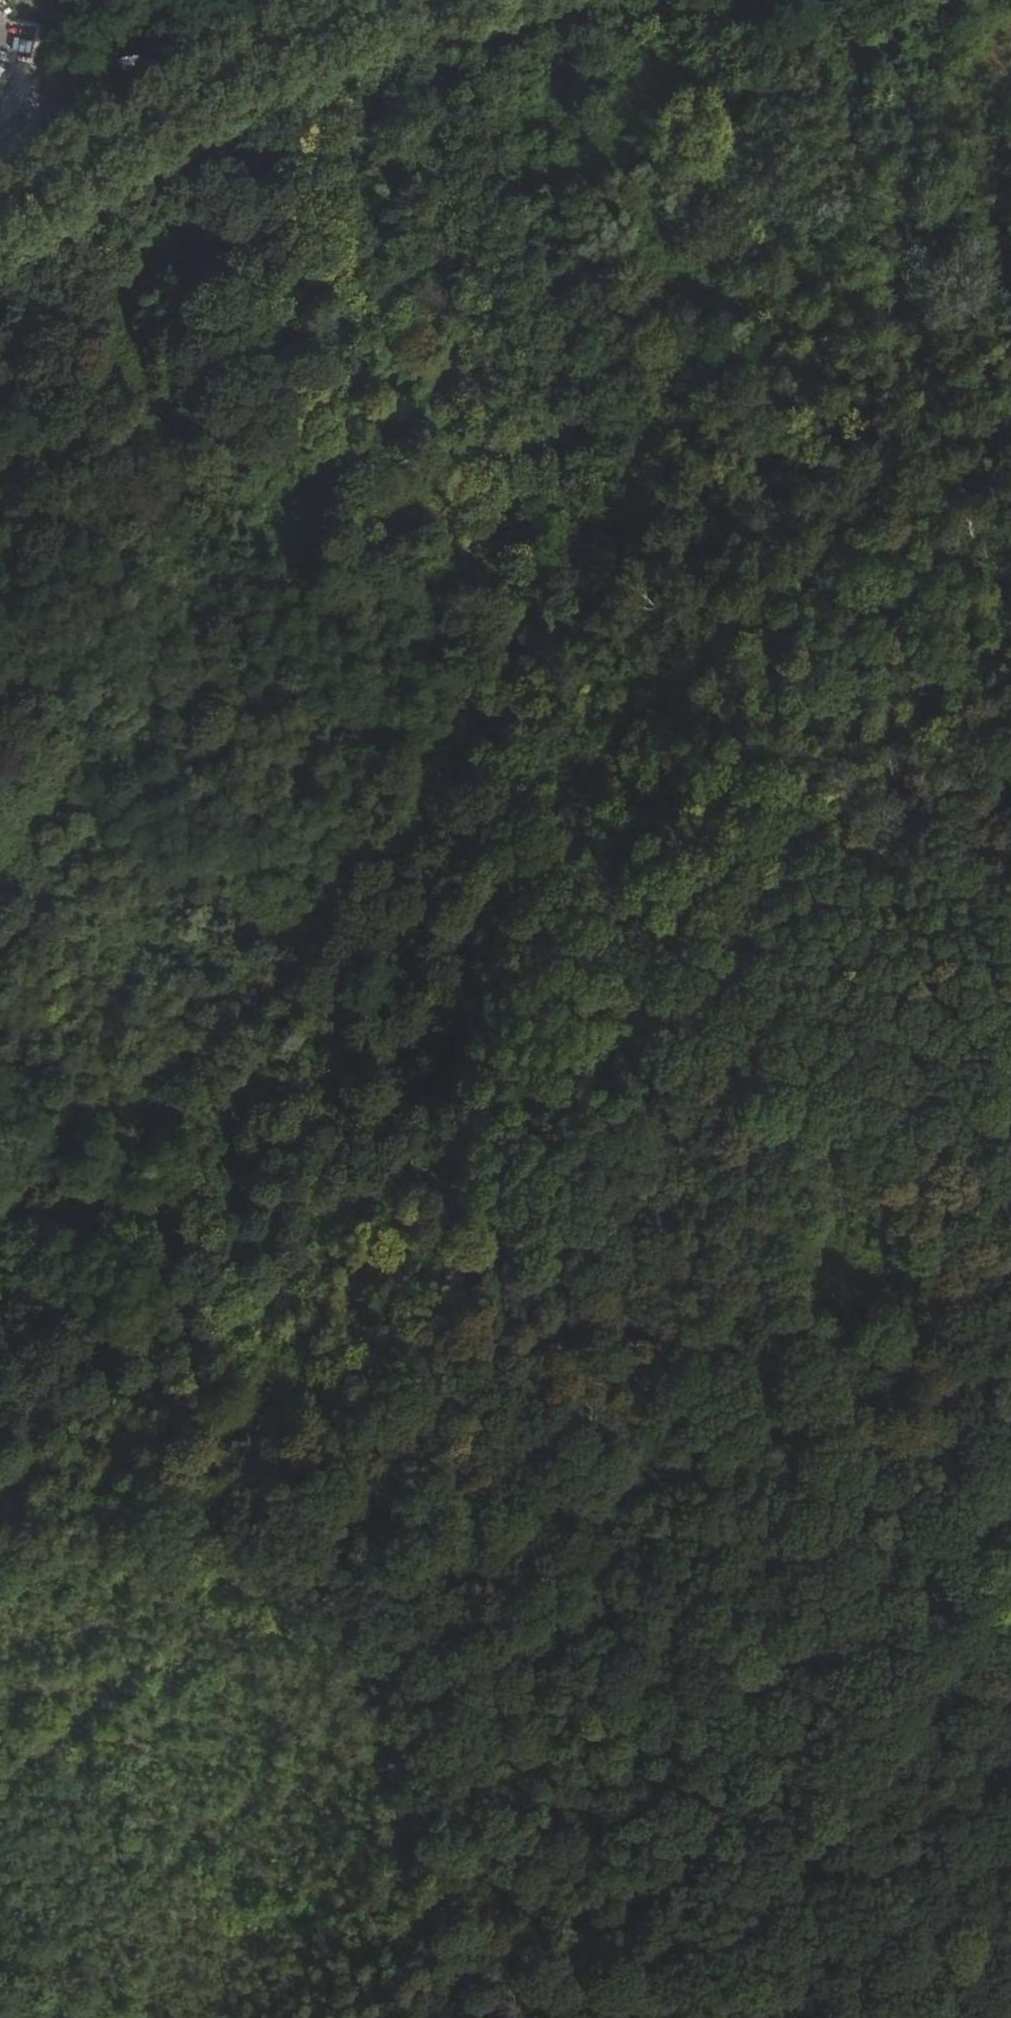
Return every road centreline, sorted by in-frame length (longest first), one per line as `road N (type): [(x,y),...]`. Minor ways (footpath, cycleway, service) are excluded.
road 1 (unclassified): [(306,0),(268,12),(0,195)]

